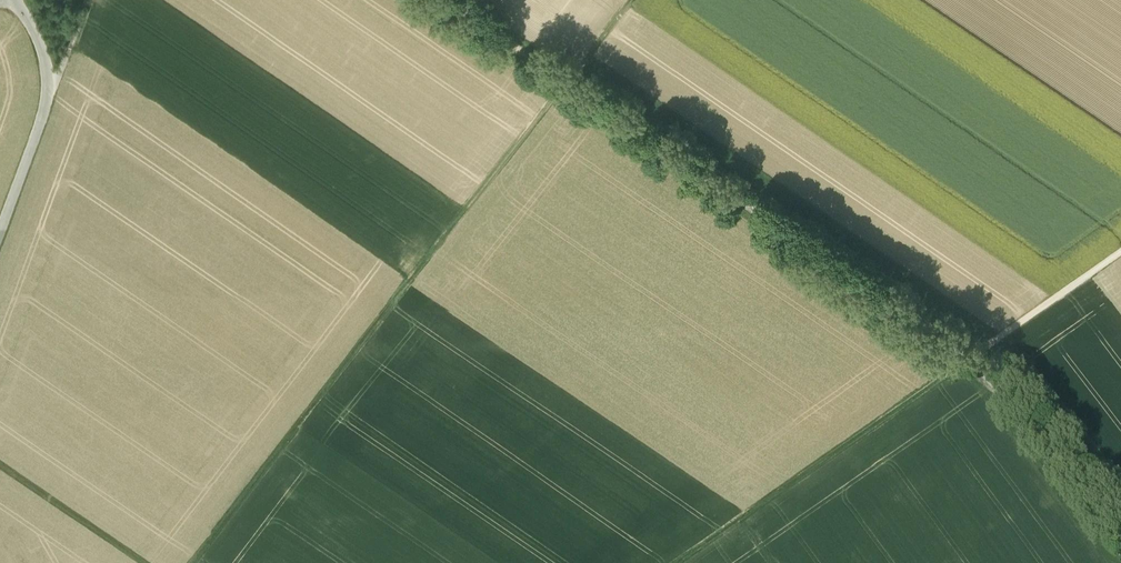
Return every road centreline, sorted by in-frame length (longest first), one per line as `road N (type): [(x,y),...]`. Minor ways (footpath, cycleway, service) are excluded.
road 1 (unclassified): [(444,0),(938,338),(1027,422),(1120,544)]
road 2 (track): [(190,562),(630,0)]
road 3 (track): [(1120,254),(678,562)]
road 4 (residential): [(10,0),(47,62),(45,103),(0,233)]
road 5 (track): [(0,468),(139,562)]

